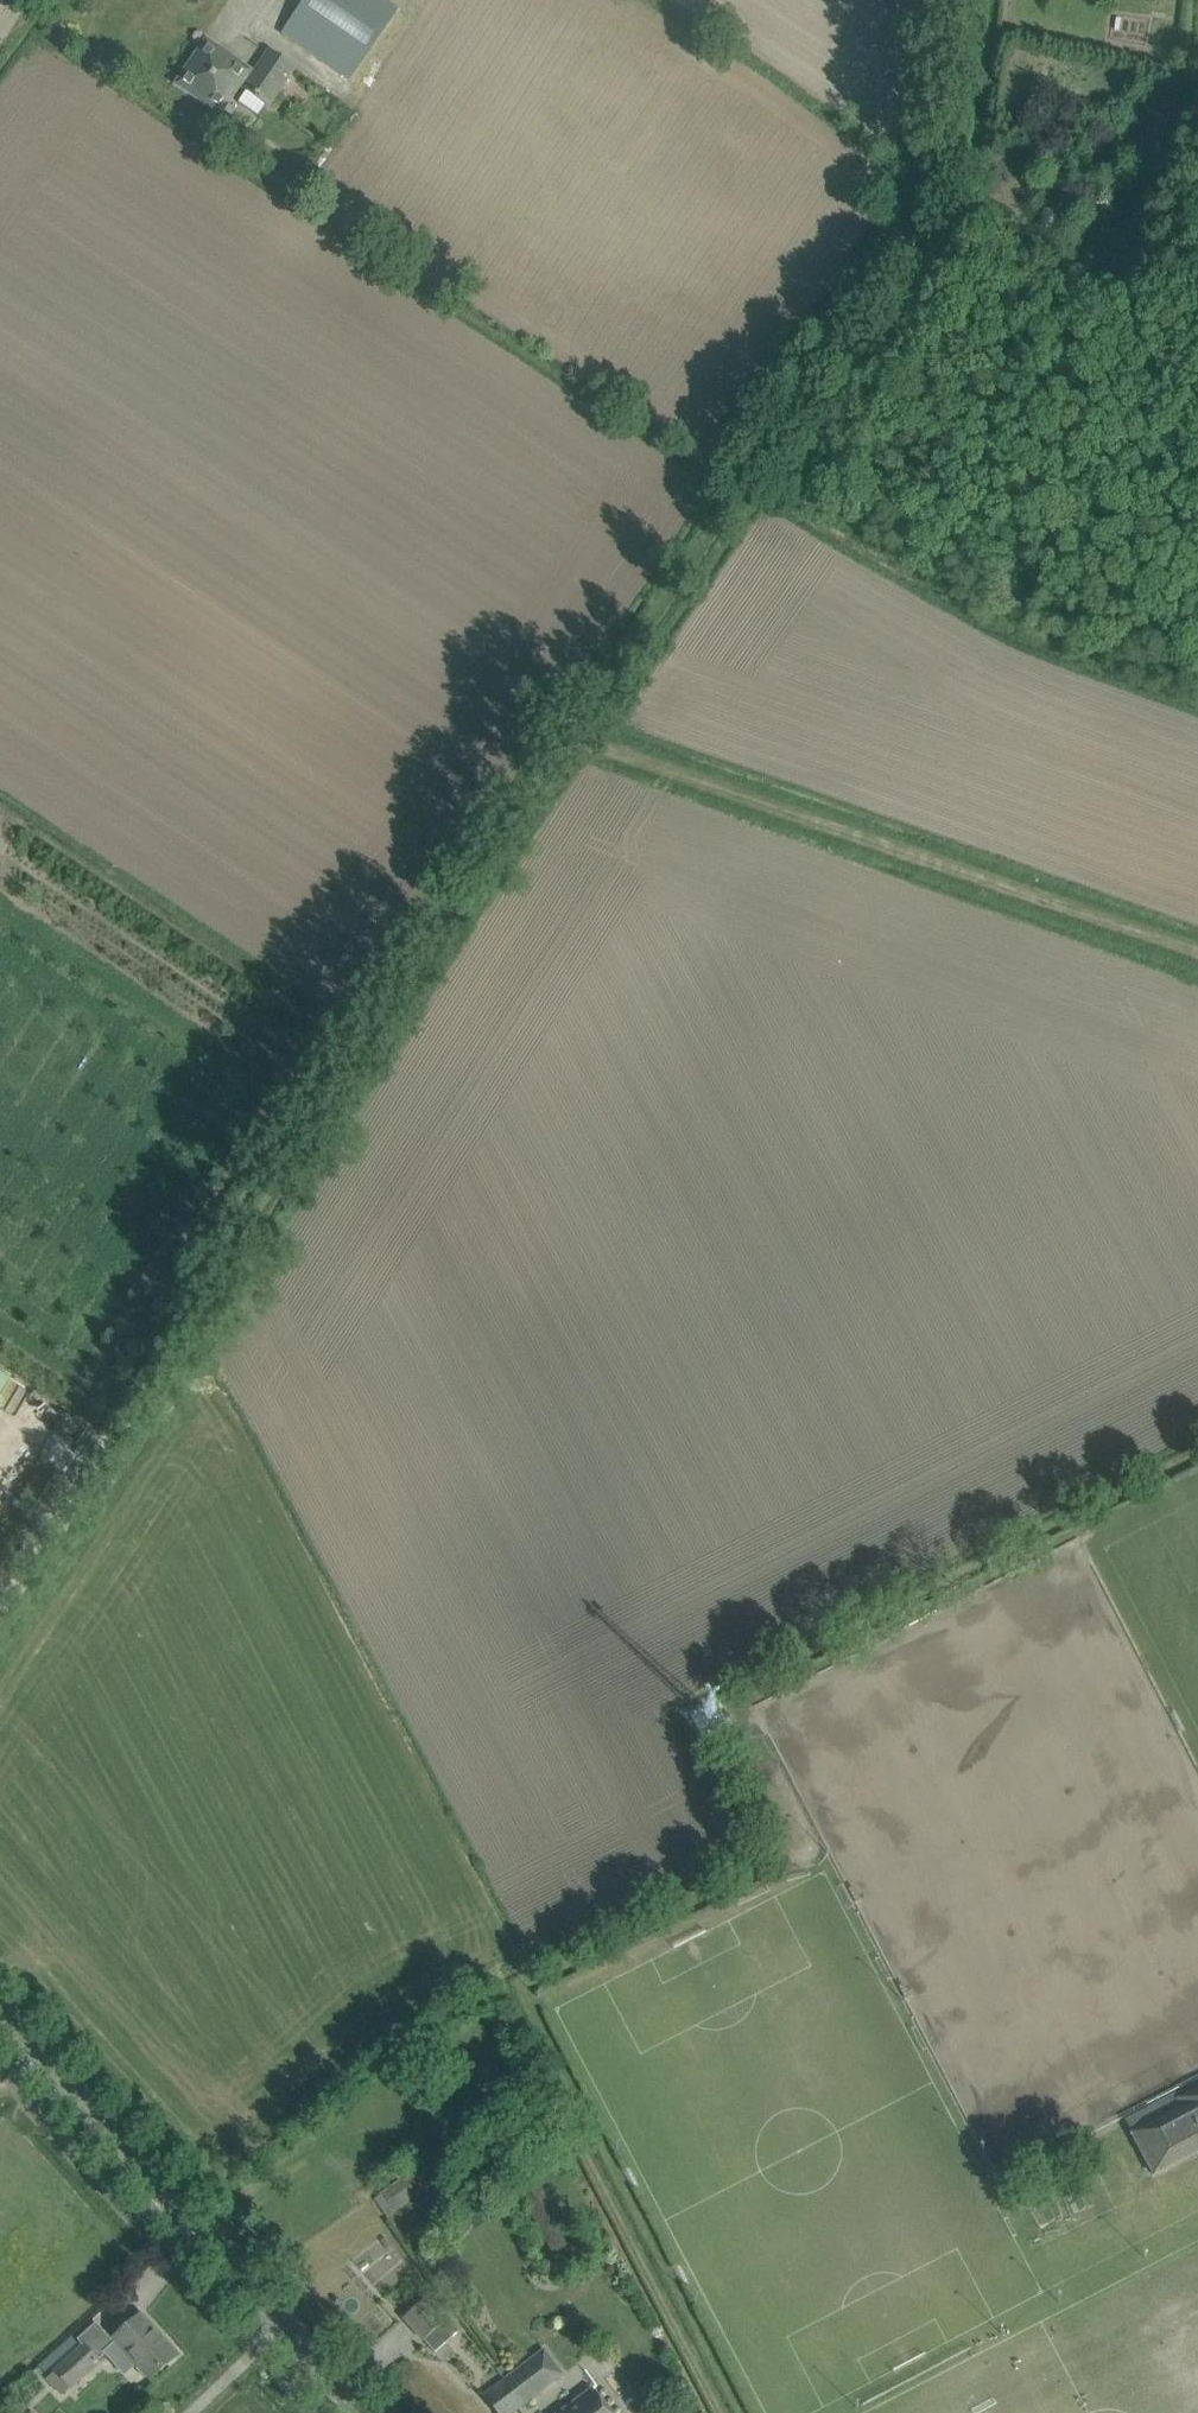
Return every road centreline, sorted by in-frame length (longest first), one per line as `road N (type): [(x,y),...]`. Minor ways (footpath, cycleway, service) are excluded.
road 1 (track): [(0,1626),(574,743)]
road 2 (track): [(959,0),(930,192),(574,743)]
road 3 (track): [(574,743),(1197,960)]
road 4 (tertiary): [(354,2412),(0,2024)]

